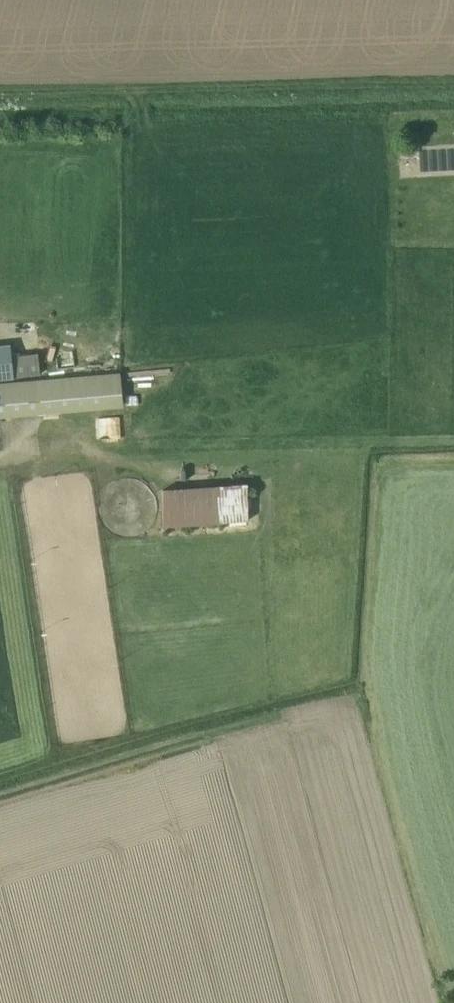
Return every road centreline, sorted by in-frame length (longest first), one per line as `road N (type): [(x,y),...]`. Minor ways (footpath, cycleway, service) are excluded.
road 1 (track): [(0,95),(453,85)]
road 2 (track): [(215,732),(0,799)]

